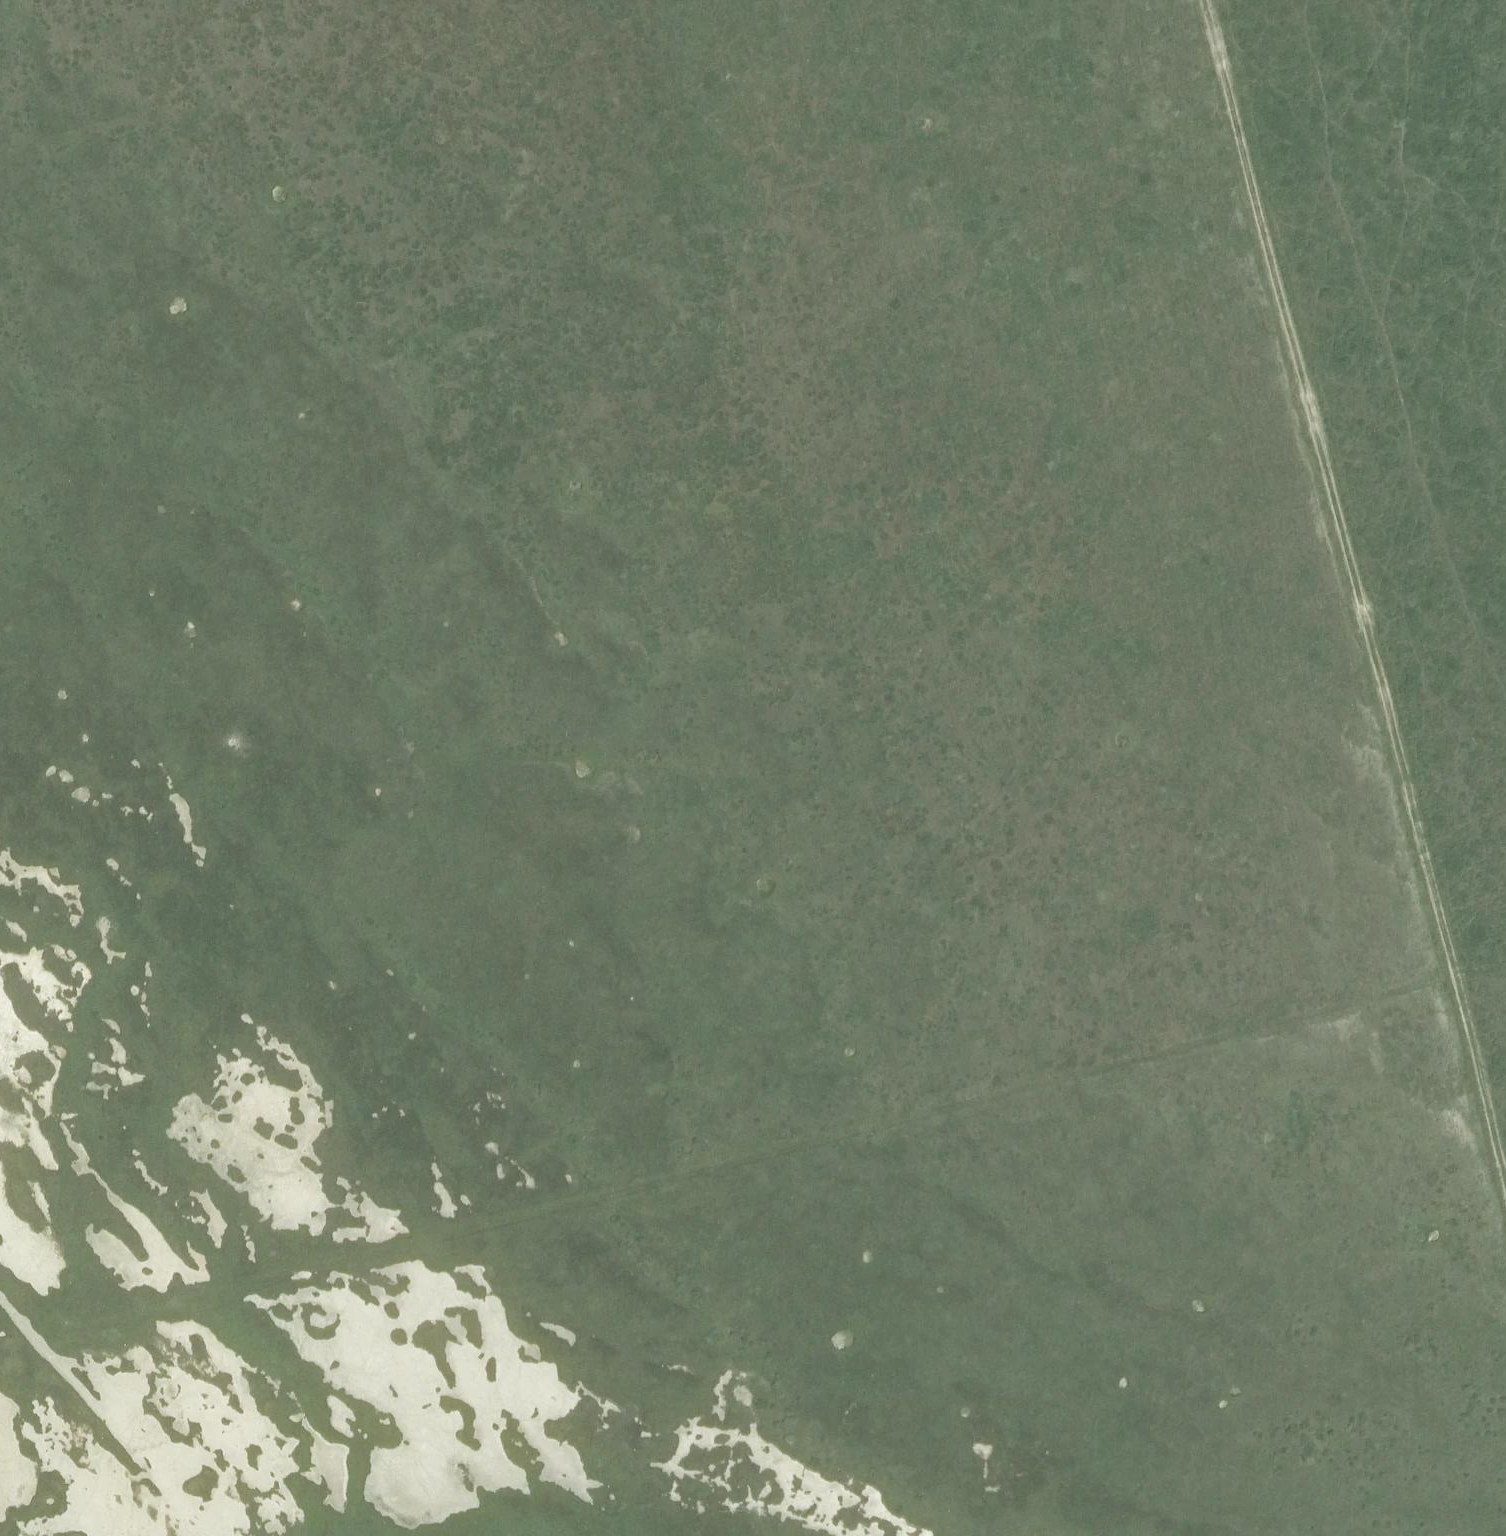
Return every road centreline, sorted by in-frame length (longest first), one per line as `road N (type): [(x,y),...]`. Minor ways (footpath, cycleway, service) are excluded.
road 1 (track): [(0,1296),(38,1342),(1454,979),(1206,0)]
road 2 (track): [(1505,1175),(1454,979)]

